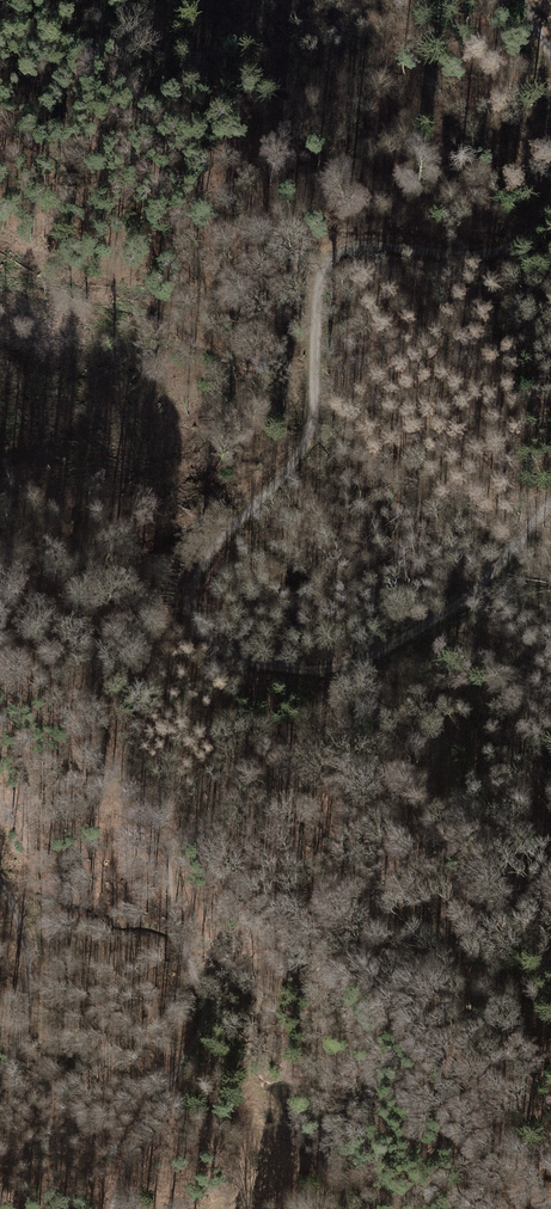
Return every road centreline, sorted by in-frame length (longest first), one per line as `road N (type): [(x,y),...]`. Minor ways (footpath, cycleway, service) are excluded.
road 1 (track): [(550,191),(524,239),(497,254),(426,257),(364,244),(337,253),(325,283),(306,448),(233,524),(195,579),(197,635),(256,666),(330,674),(392,648),(474,595),(550,505)]
road 2 (track): [(113,1208),(128,1156),(197,1030),(203,1000),(187,958)]
road 3 (track): [(0,890),(19,918),(30,975),(25,1025),(0,1071)]

